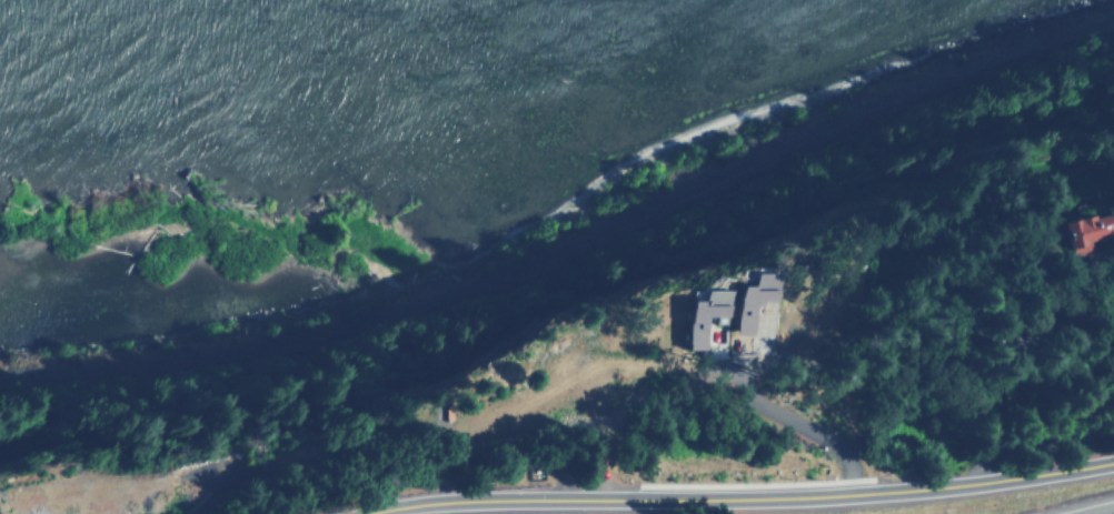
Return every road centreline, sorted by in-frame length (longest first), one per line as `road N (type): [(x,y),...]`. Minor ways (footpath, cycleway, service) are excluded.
road 1 (tertiary): [(1113,463),(806,497),(420,502),(358,513)]

